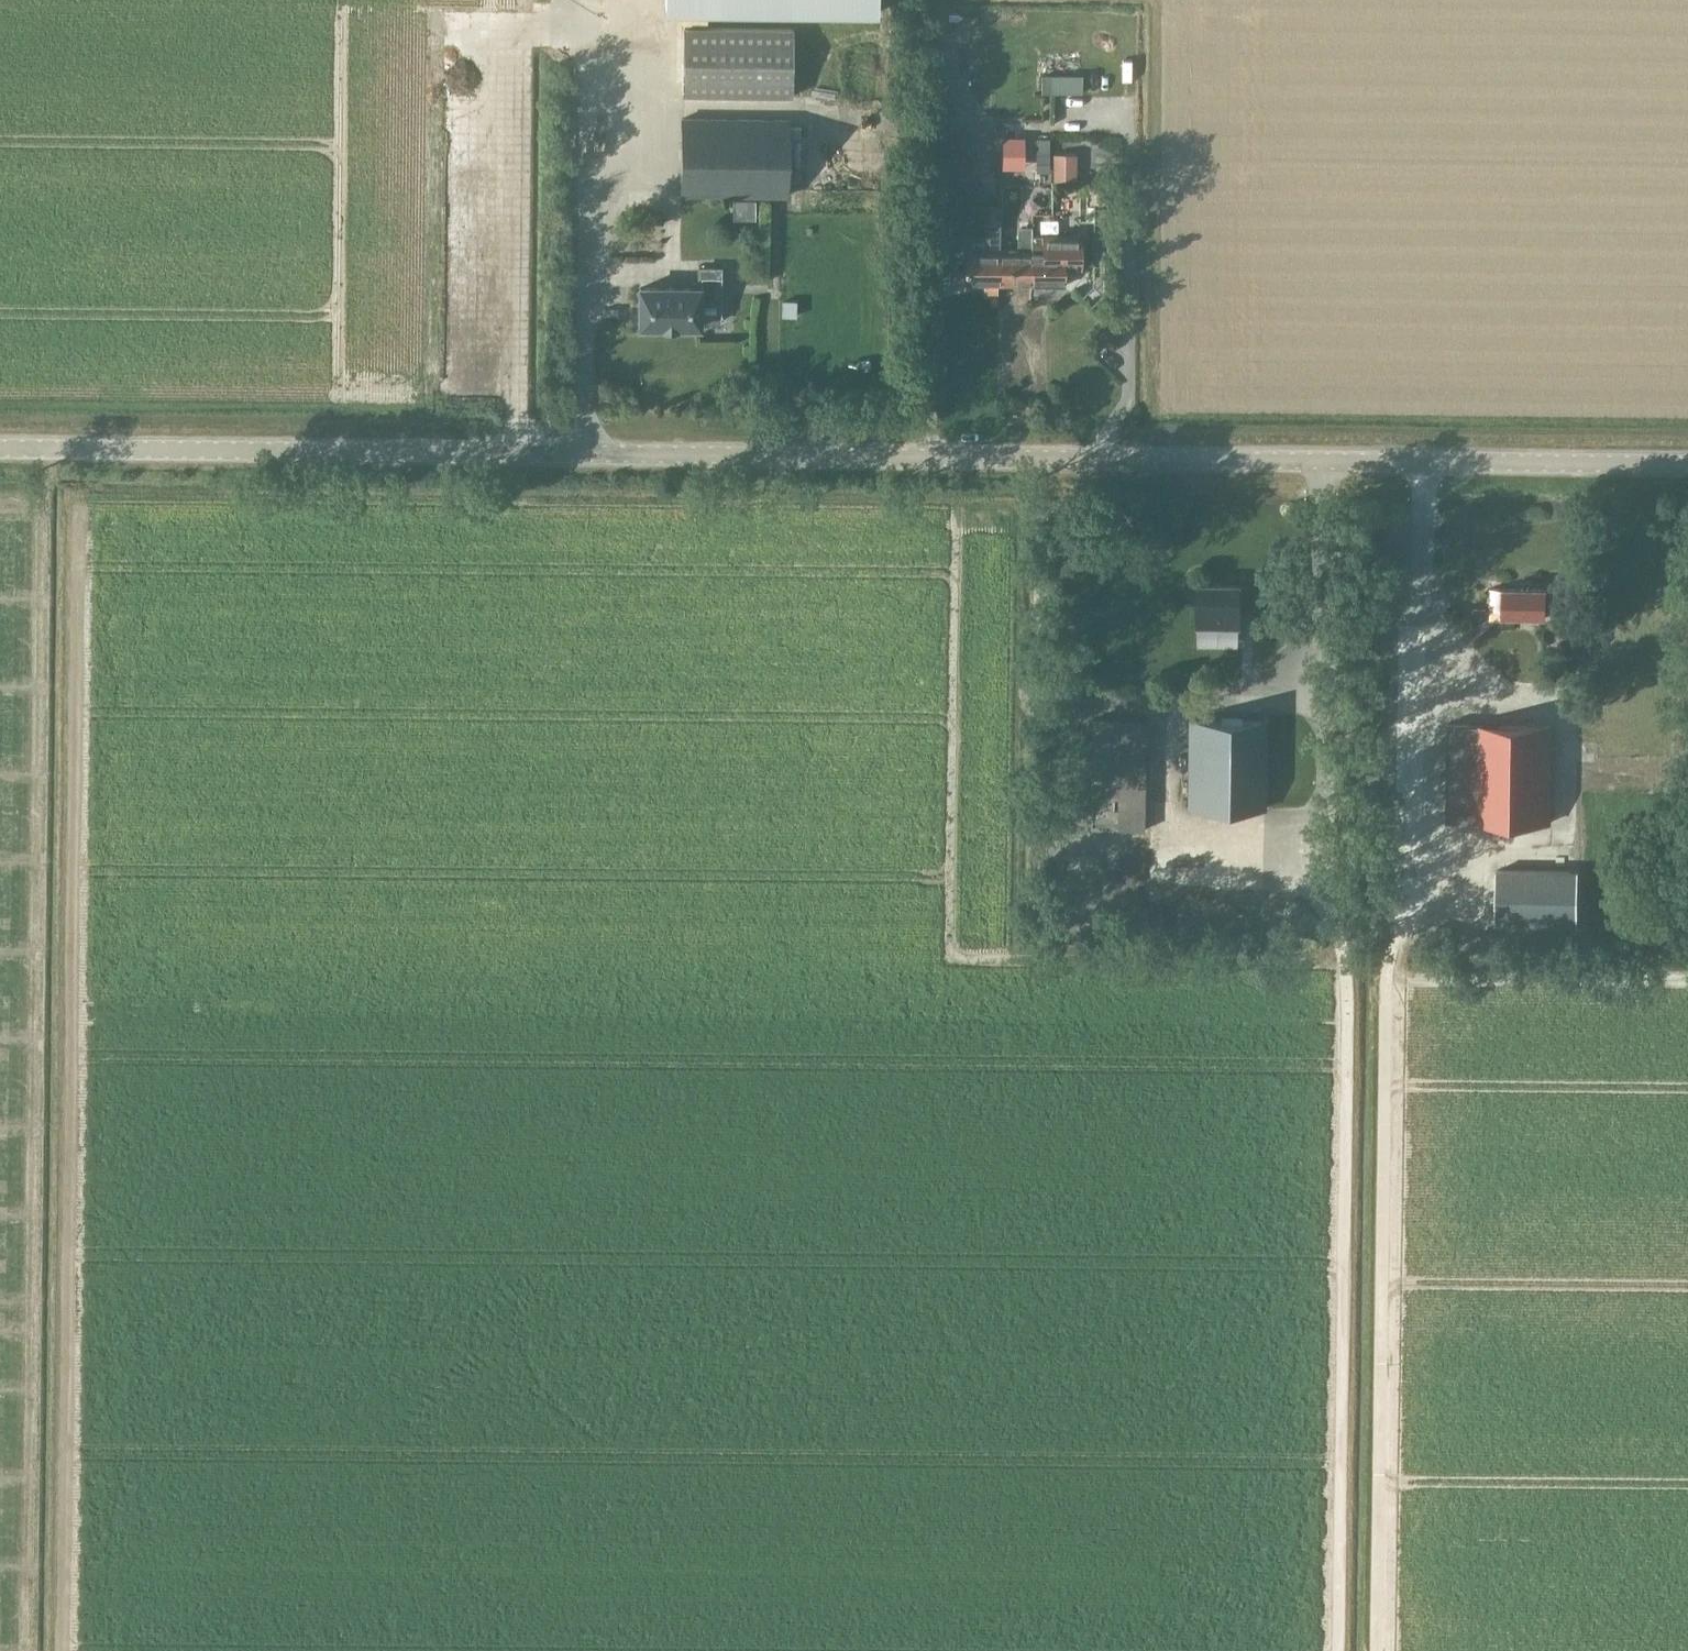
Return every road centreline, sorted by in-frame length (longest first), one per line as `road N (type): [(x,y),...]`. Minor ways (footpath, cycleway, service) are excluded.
road 1 (unclassified): [(1687,463),(0,448)]

